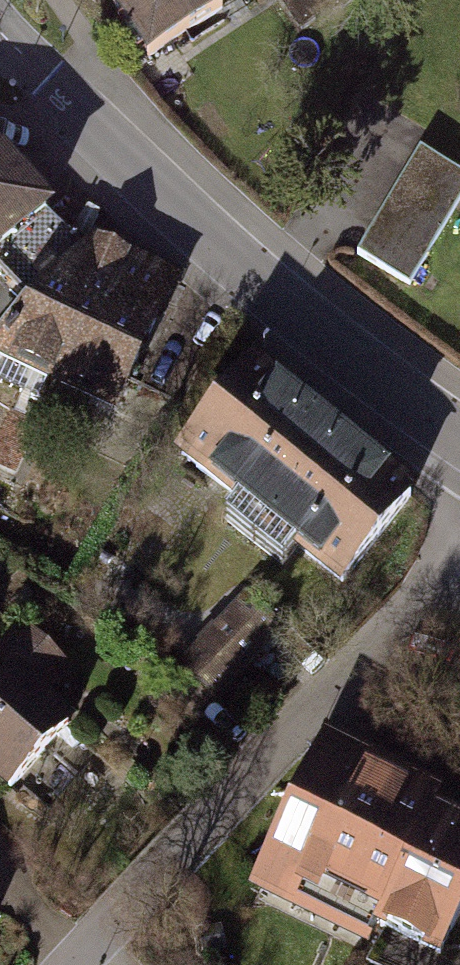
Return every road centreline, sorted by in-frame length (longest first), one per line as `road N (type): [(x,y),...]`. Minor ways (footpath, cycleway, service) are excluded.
road 1 (residential): [(0,32),(327,348),(459,438)]
road 2 (residential): [(459,540),(451,565),(73,964)]

